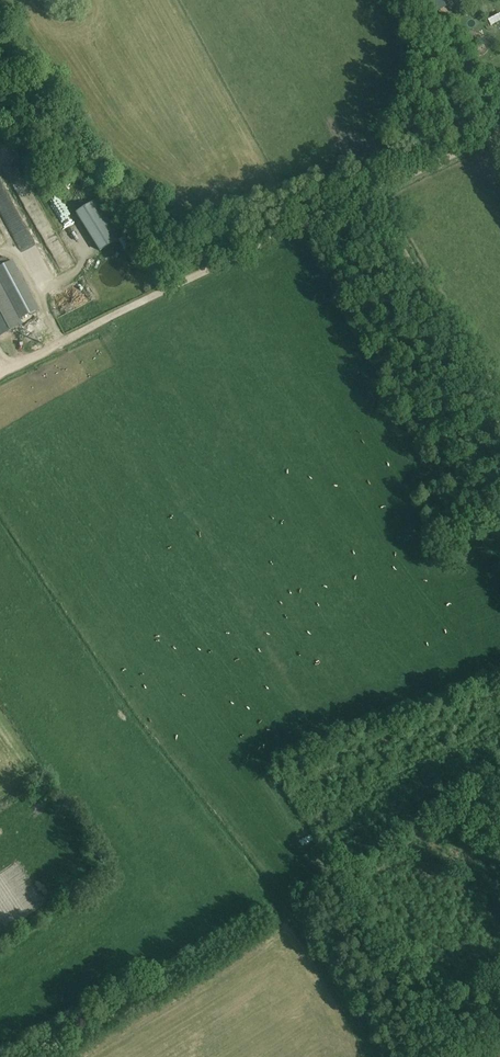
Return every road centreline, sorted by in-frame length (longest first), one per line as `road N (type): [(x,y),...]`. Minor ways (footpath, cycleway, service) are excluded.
road 1 (track): [(499,133),(0,371)]
road 2 (track): [(358,167),(499,422)]

